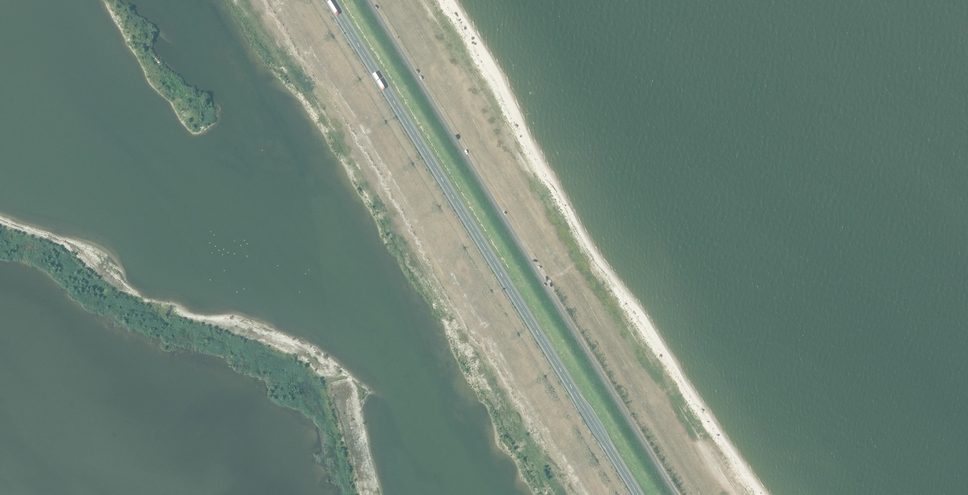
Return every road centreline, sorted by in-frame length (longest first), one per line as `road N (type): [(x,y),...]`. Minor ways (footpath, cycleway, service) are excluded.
road 1 (trunk): [(638,494),(331,0)]

